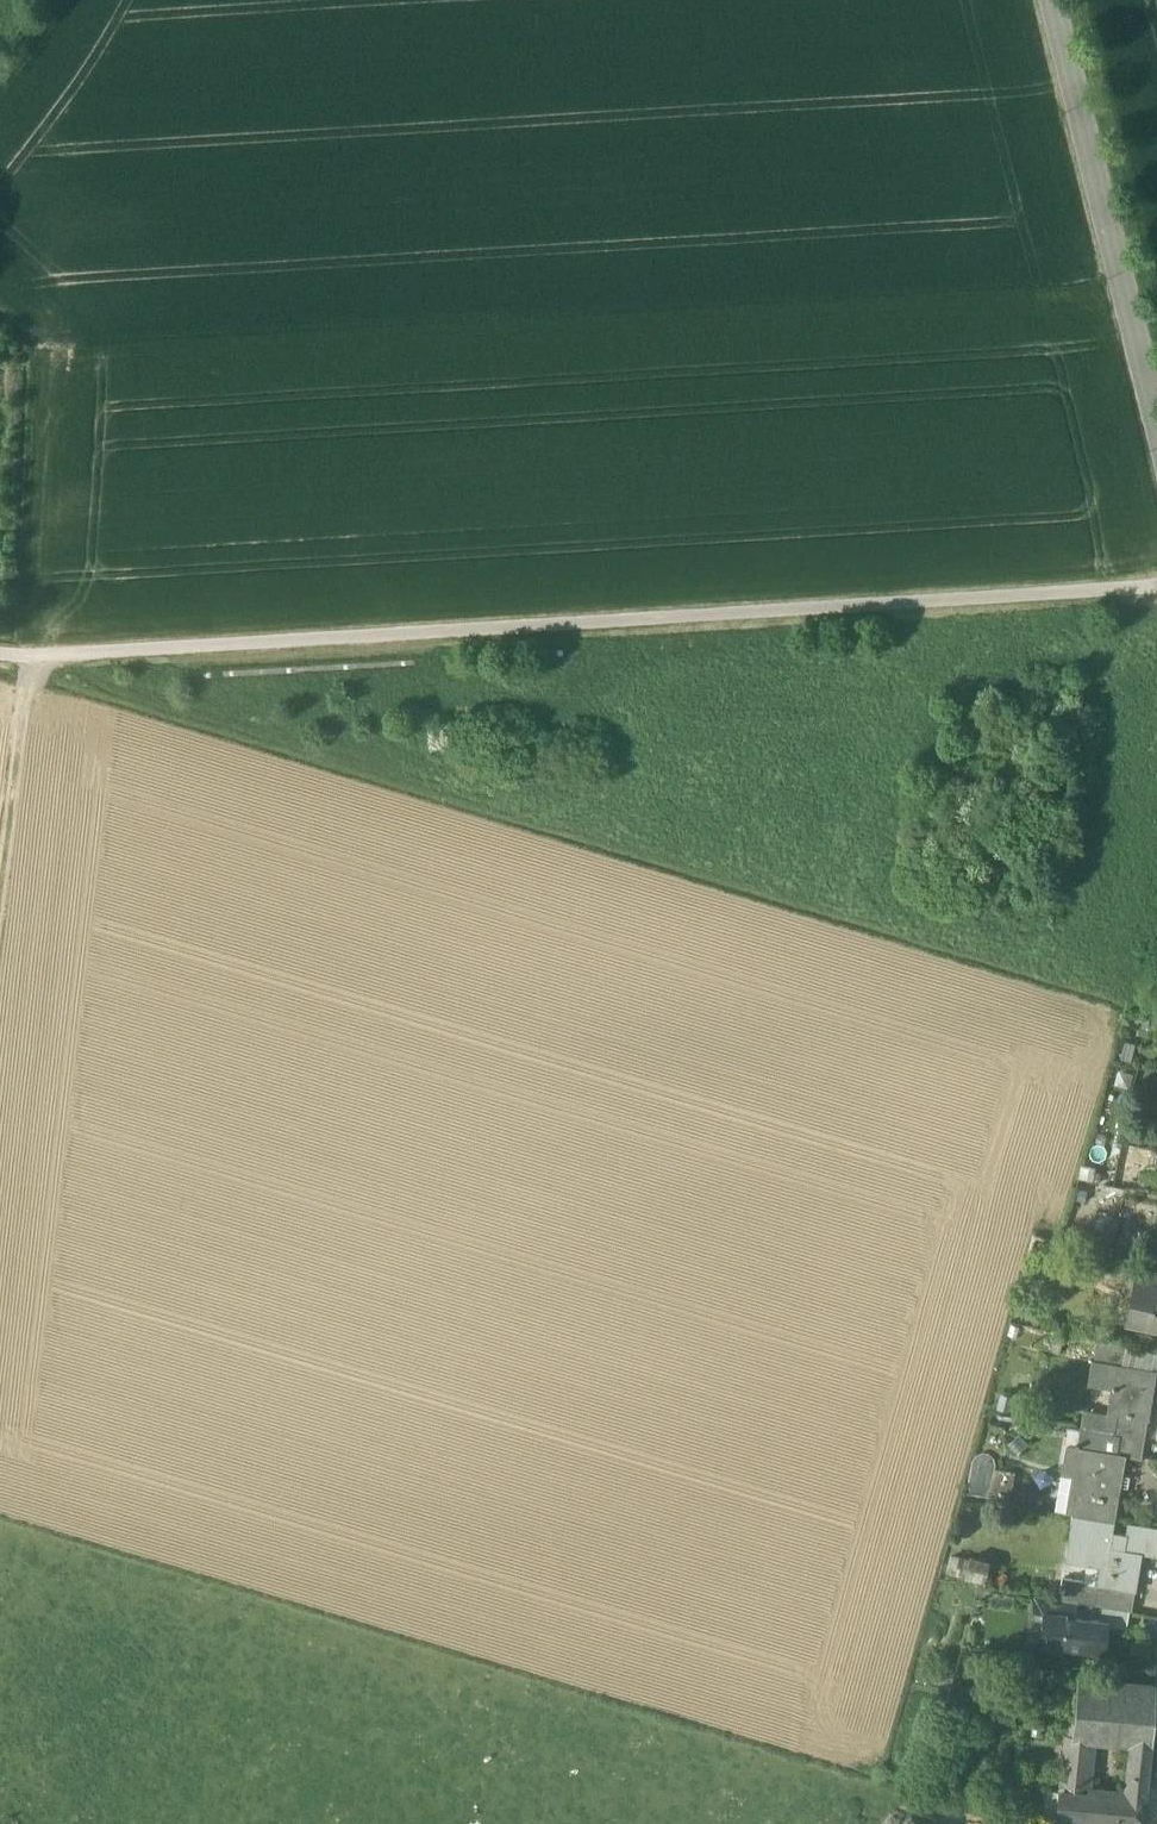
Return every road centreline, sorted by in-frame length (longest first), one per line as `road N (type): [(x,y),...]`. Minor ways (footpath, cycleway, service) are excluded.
road 1 (tertiary): [(1053,0),(1156,428)]

